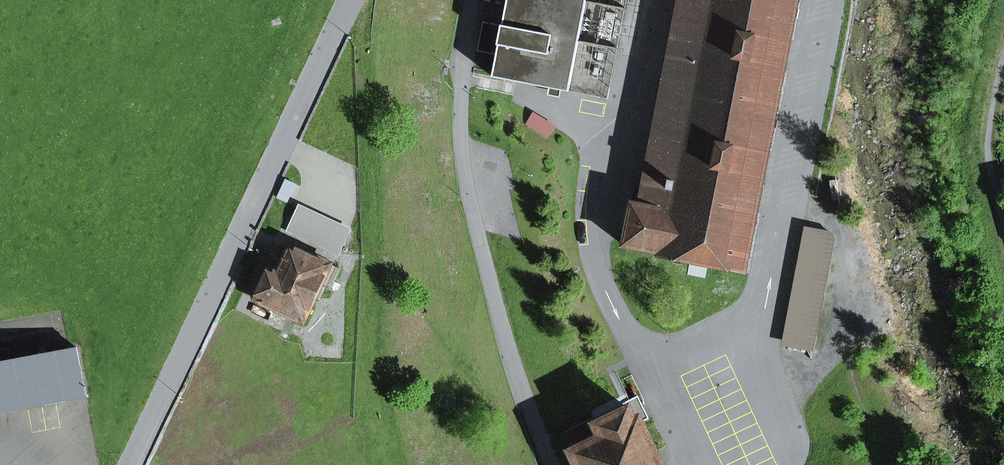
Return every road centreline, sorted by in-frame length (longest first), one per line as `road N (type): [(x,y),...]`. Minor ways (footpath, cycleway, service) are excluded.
road 1 (unclassified): [(345,0),(130,464)]

